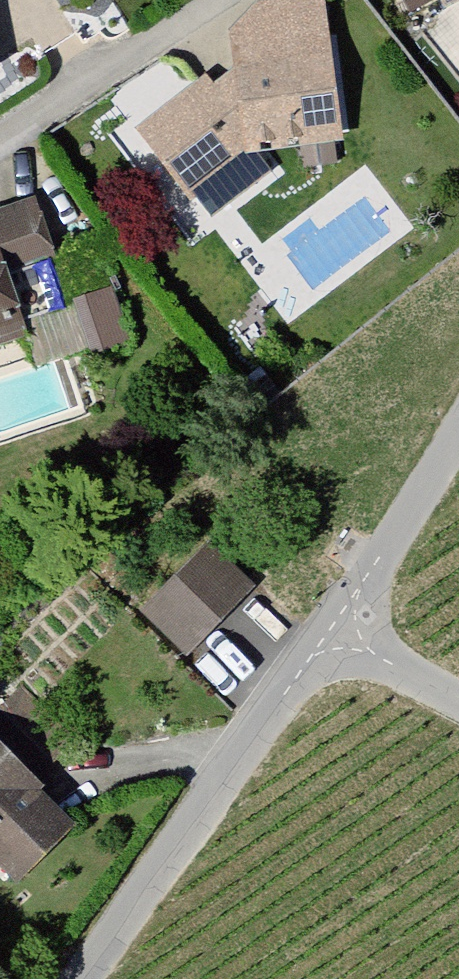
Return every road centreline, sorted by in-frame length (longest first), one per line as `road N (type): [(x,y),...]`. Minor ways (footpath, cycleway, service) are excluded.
road 1 (residential): [(87,978),(270,725),(338,648)]
road 2 (residential): [(0,143),(218,0)]
road 3 (residential): [(338,648),(458,446)]
road 4 (residential): [(458,701),(338,648)]

